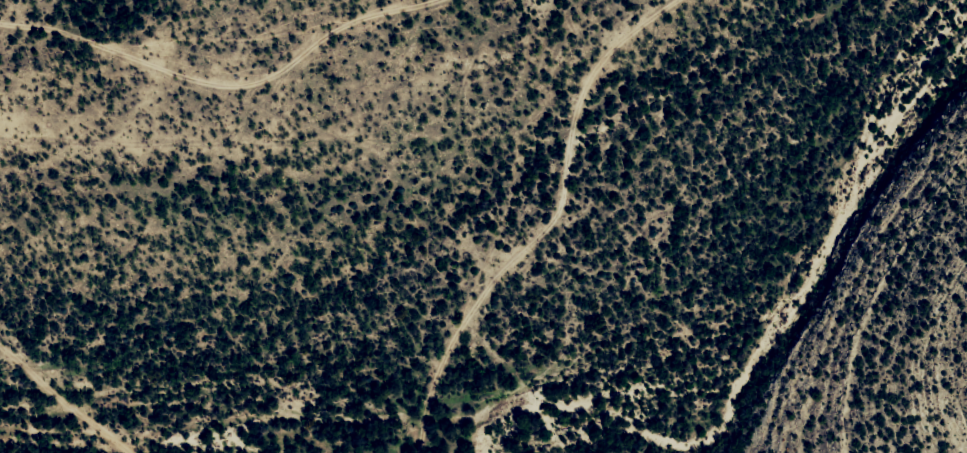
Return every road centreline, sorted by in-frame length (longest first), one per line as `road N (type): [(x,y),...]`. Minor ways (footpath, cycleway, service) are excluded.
road 1 (track): [(426,432),(500,412),(544,377),(564,318),(569,119),(618,40),(692,0)]
road 2 (track): [(0,23),(189,89),(248,94),(454,0)]
road 3 (track): [(518,0),(436,332),(426,452)]

